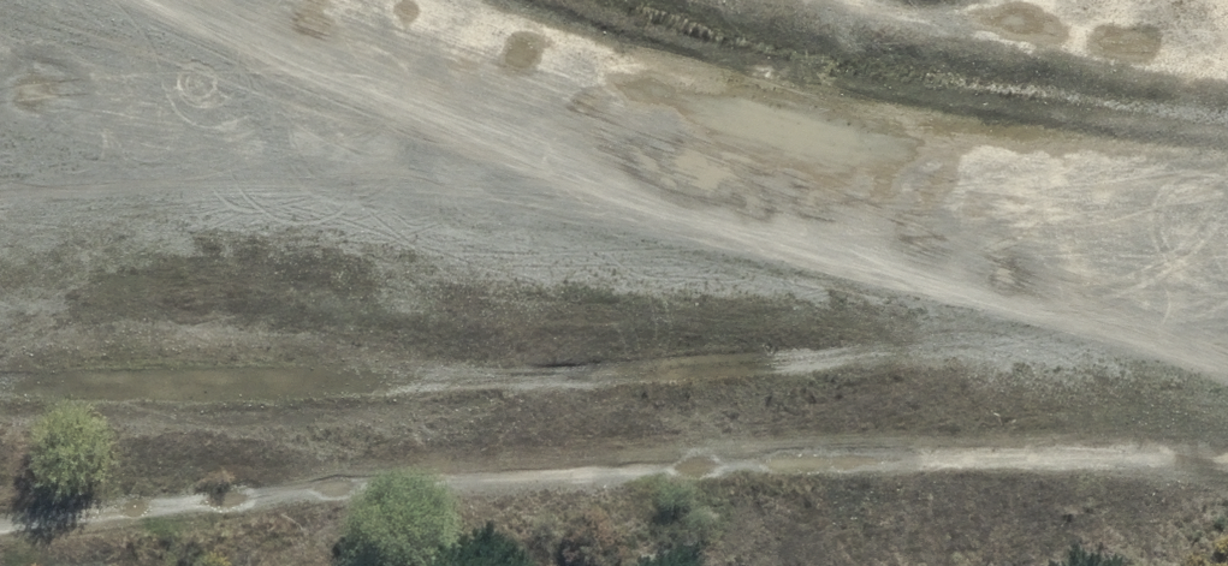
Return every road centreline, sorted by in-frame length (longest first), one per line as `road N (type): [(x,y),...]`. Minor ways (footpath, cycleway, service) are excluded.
road 1 (track): [(0,518),(714,467),(1227,452)]
road 2 (track): [(394,0),(664,116),(1227,218)]

